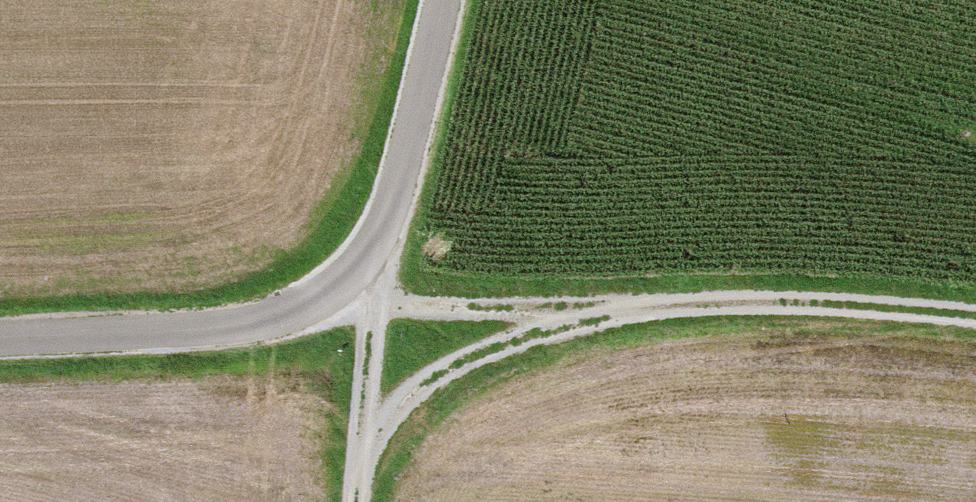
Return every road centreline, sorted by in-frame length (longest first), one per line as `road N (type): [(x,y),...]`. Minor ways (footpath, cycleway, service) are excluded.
road 1 (track): [(0,342),(208,334),(286,317),(348,285),(389,219),(445,0)]
road 2 (track): [(975,324),(875,312),(373,312)]
road 3 (track): [(636,309),(527,337),(433,381),(386,426),(356,485)]
road 4 (track): [(348,285),(373,312),(356,501)]

